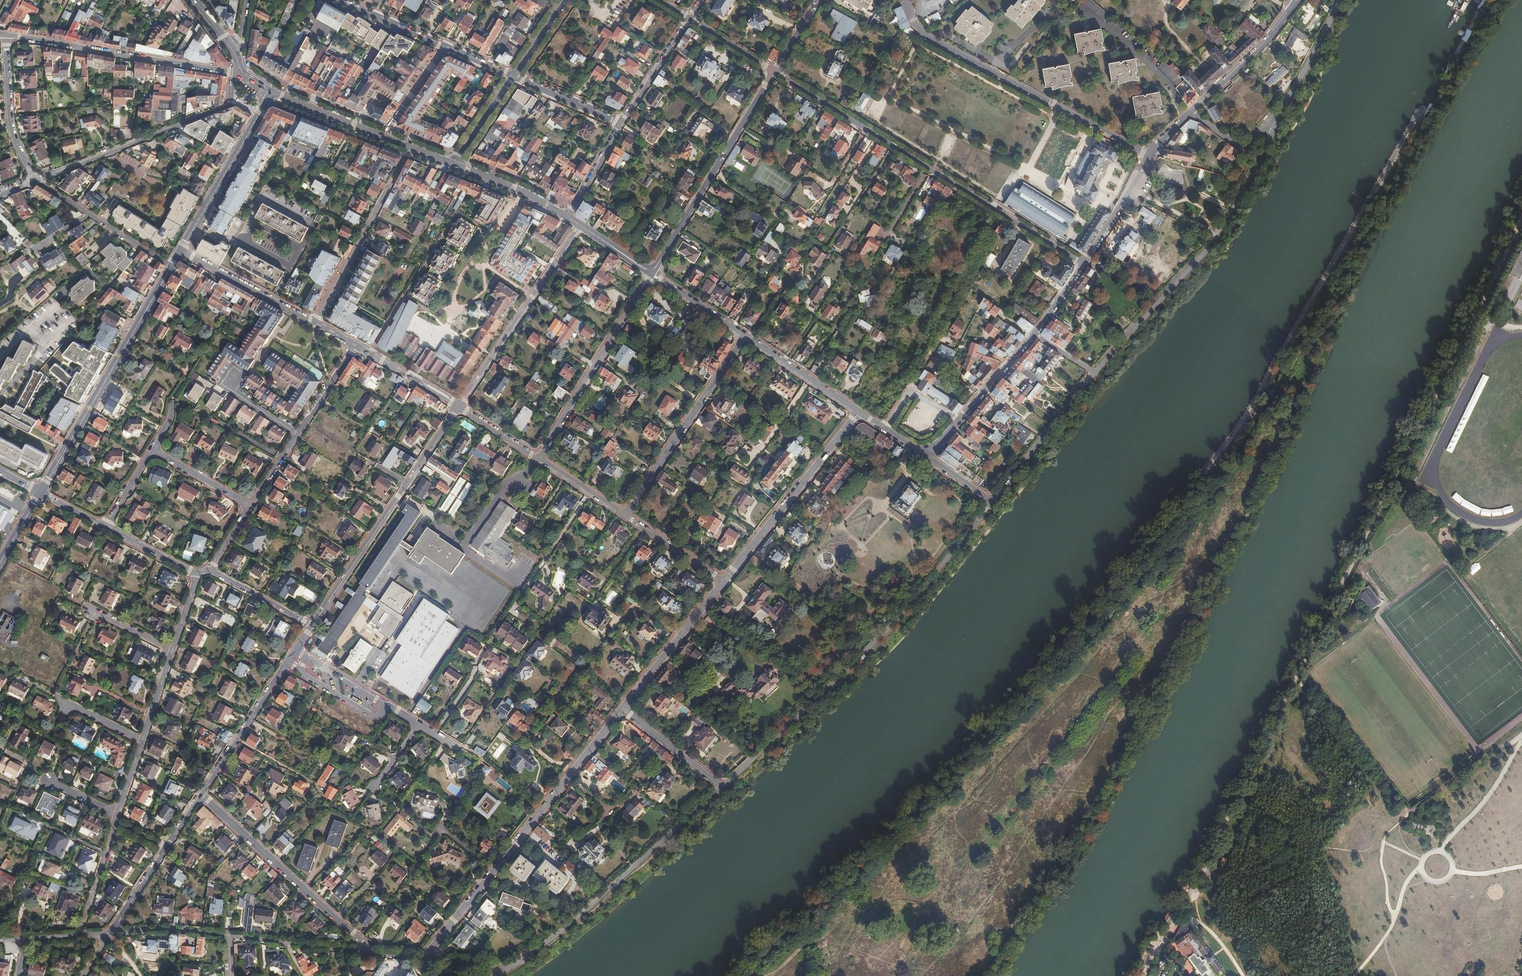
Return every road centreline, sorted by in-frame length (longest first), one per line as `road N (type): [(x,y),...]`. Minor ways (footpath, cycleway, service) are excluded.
road 1 (residential): [(991,501),(909,604),(723,789)]
road 2 (residential): [(1084,263),(775,71)]
road 3 (residential): [(1274,129),(1218,235),(1093,373)]
road 4 (residential): [(904,0),(926,36),(1150,156)]
road 5 (residential): [(723,789),(508,968)]
road 6 (secondary): [(173,265),(40,494)]
road 7 (residential): [(115,825),(198,574)]
road 8 (residential): [(459,407),(312,625)]
road 9 (residential): [(240,72),(226,106),(37,180)]
road 10 (secondary): [(652,273),(775,71)]
road 11 (residential): [(9,35),(240,72)]
road 12 (residential): [(200,796),(371,953)]
road 13 (residential): [(421,960),(566,779)]
road 14 (residential): [(539,460),(652,273)]
road 15 (residential): [(581,227),(459,407)]
road 16 (residential): [(626,515),(746,335)]
road 17 (residential): [(724,581),(859,412)]
road 18 (residential): [(315,323),(412,148)]
road 19 (residential): [(295,651),(459,749)]
road 20 (motorway): [(1521,806),(1478,878),(1455,975)]
road 21 (secondary): [(271,94),(181,251)]
road 22 (residential): [(295,651),(200,796)]
road 23 (residential): [(621,709),(724,581)]
road 24 (residential): [(1093,373),(991,501)]
road 25 (residential): [(173,265),(37,180)]
road 26 (residential): [(181,251),(315,323)]
road 27 (residential): [(37,180),(10,125),(9,35)]
road 28 (secondary): [(271,94),(412,148)]
road 29 (residential): [(1194,110),(1297,0)]
road 30 (residential): [(1274,129),(1339,0)]
road 31 (residential): [(371,953),(231,938)]
road 32 (residential): [(859,412),(746,335)]
road 33 (residential): [(621,709),(723,789)]
road 34 (residential): [(621,125),(689,18)]
road 35 (residential): [(1150,156),(1084,263)]
road 36 (secondary): [(454,165),(567,217)]
road 37 (residential): [(231,938),(110,933)]
road 38 (residential): [(356,345),(459,407)]

